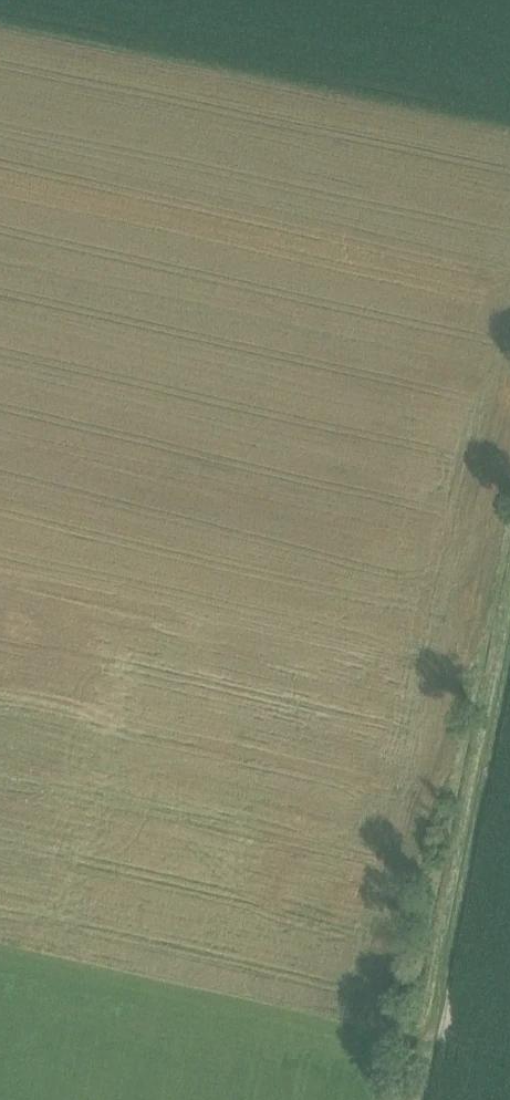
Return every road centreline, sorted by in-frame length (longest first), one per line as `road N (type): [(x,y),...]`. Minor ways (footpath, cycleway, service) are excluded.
road 1 (track): [(383,1043),(427,1048),(509,654)]

